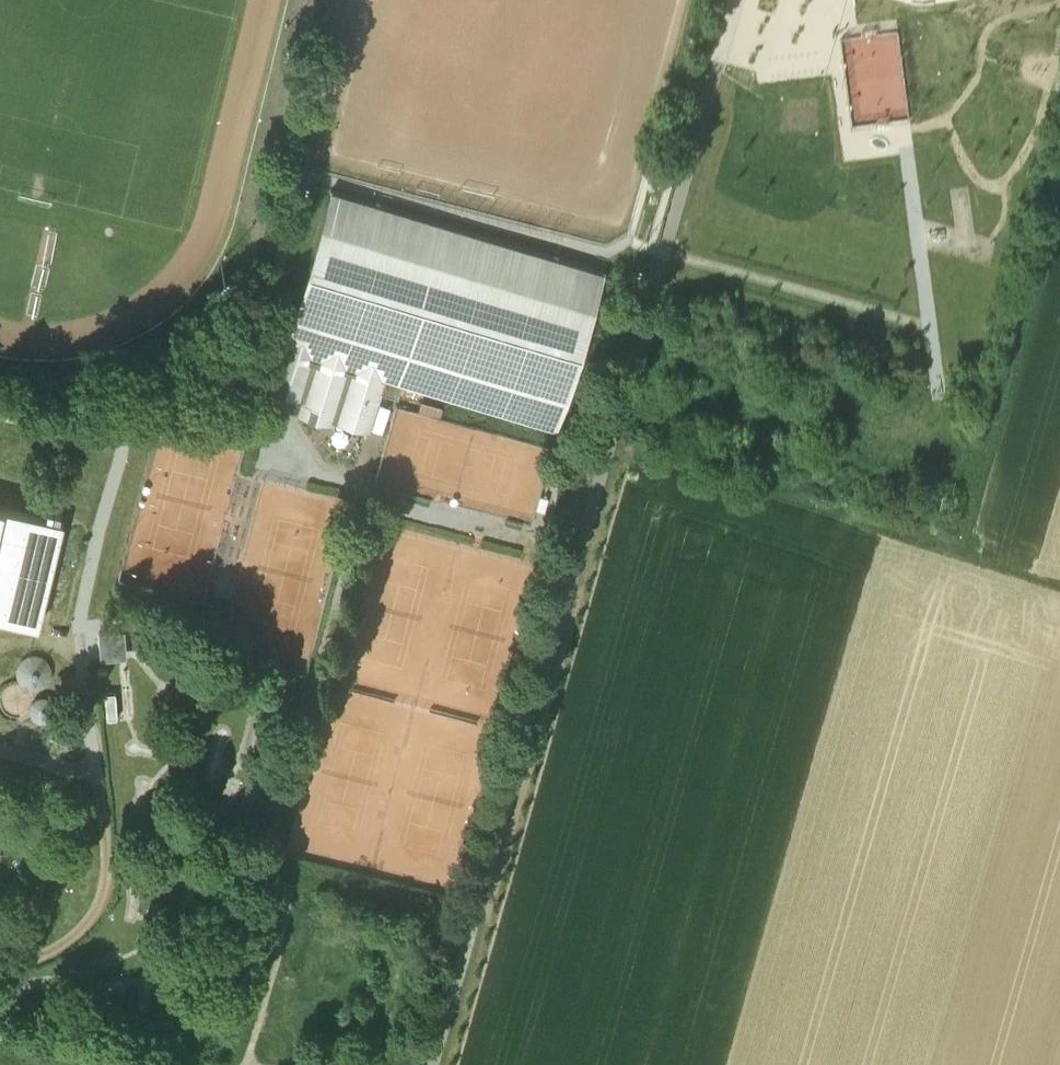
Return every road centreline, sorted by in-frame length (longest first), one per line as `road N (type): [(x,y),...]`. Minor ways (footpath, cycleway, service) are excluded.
road 1 (track): [(610,438),(1059,585)]

